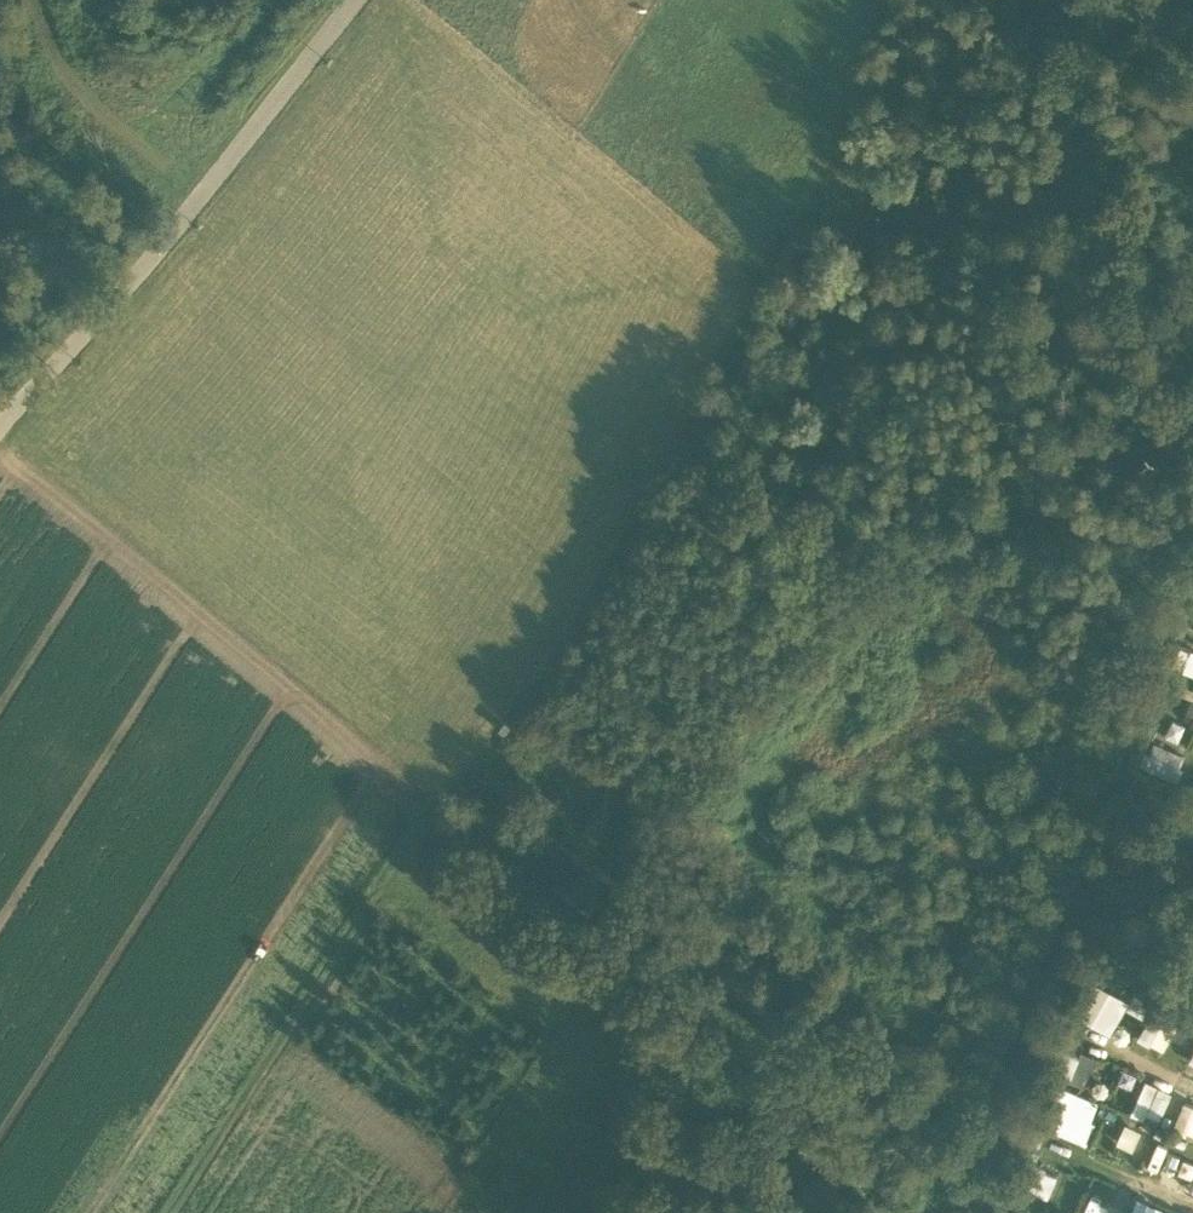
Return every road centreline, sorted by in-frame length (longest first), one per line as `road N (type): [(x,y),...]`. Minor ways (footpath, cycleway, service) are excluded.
road 1 (track): [(0,429),(354,0)]

